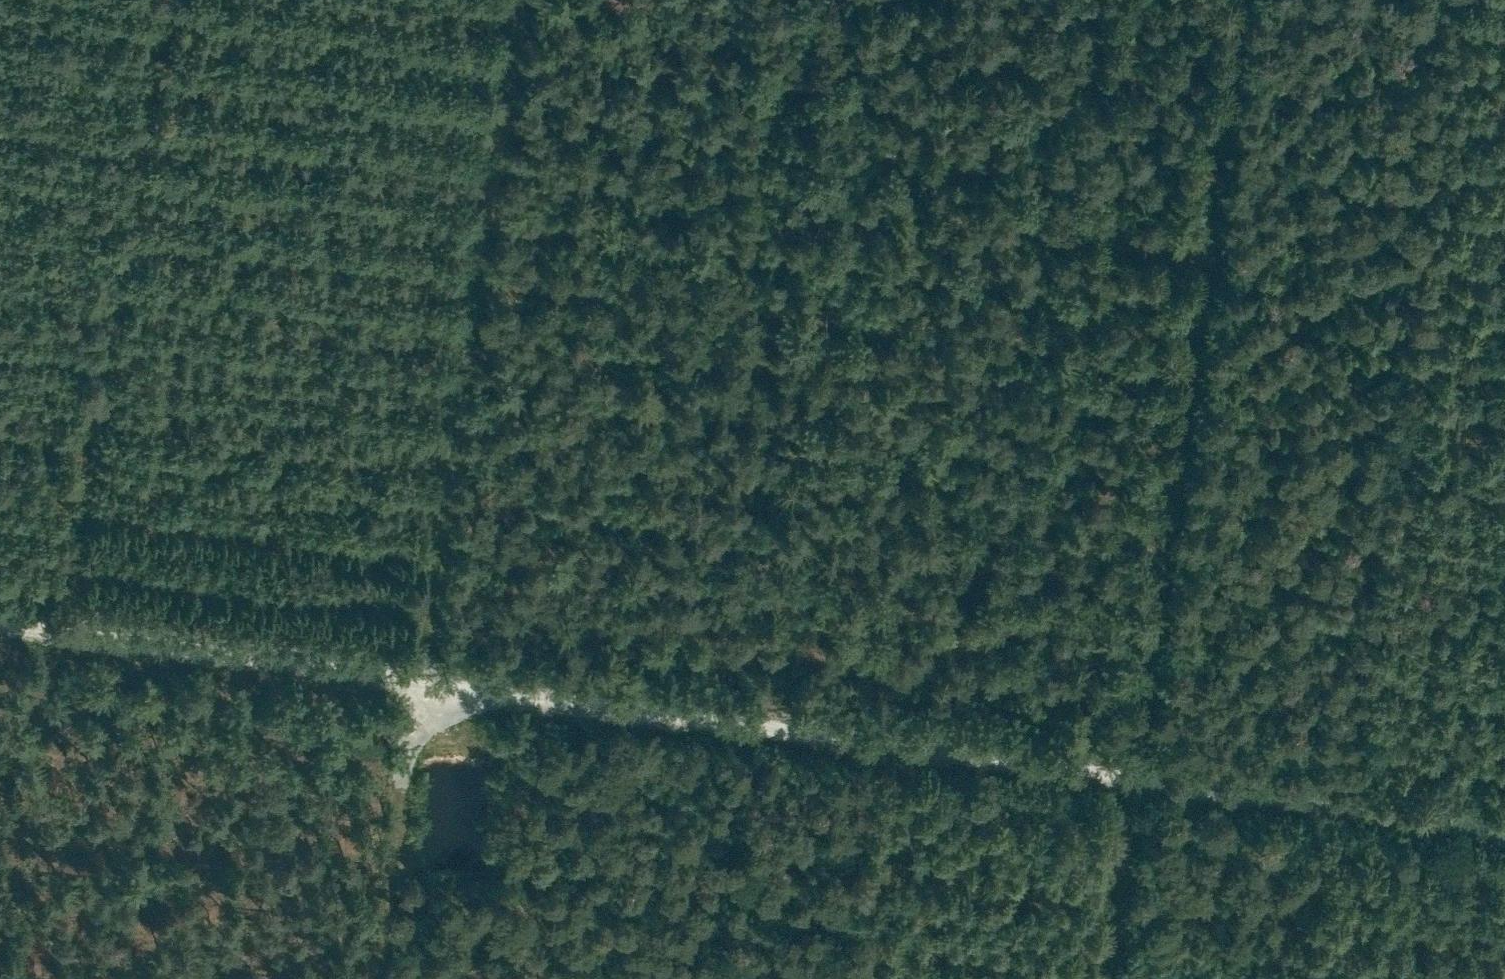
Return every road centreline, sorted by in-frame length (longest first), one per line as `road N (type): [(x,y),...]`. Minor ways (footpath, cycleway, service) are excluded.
road 1 (track): [(0,621),(1504,826)]

